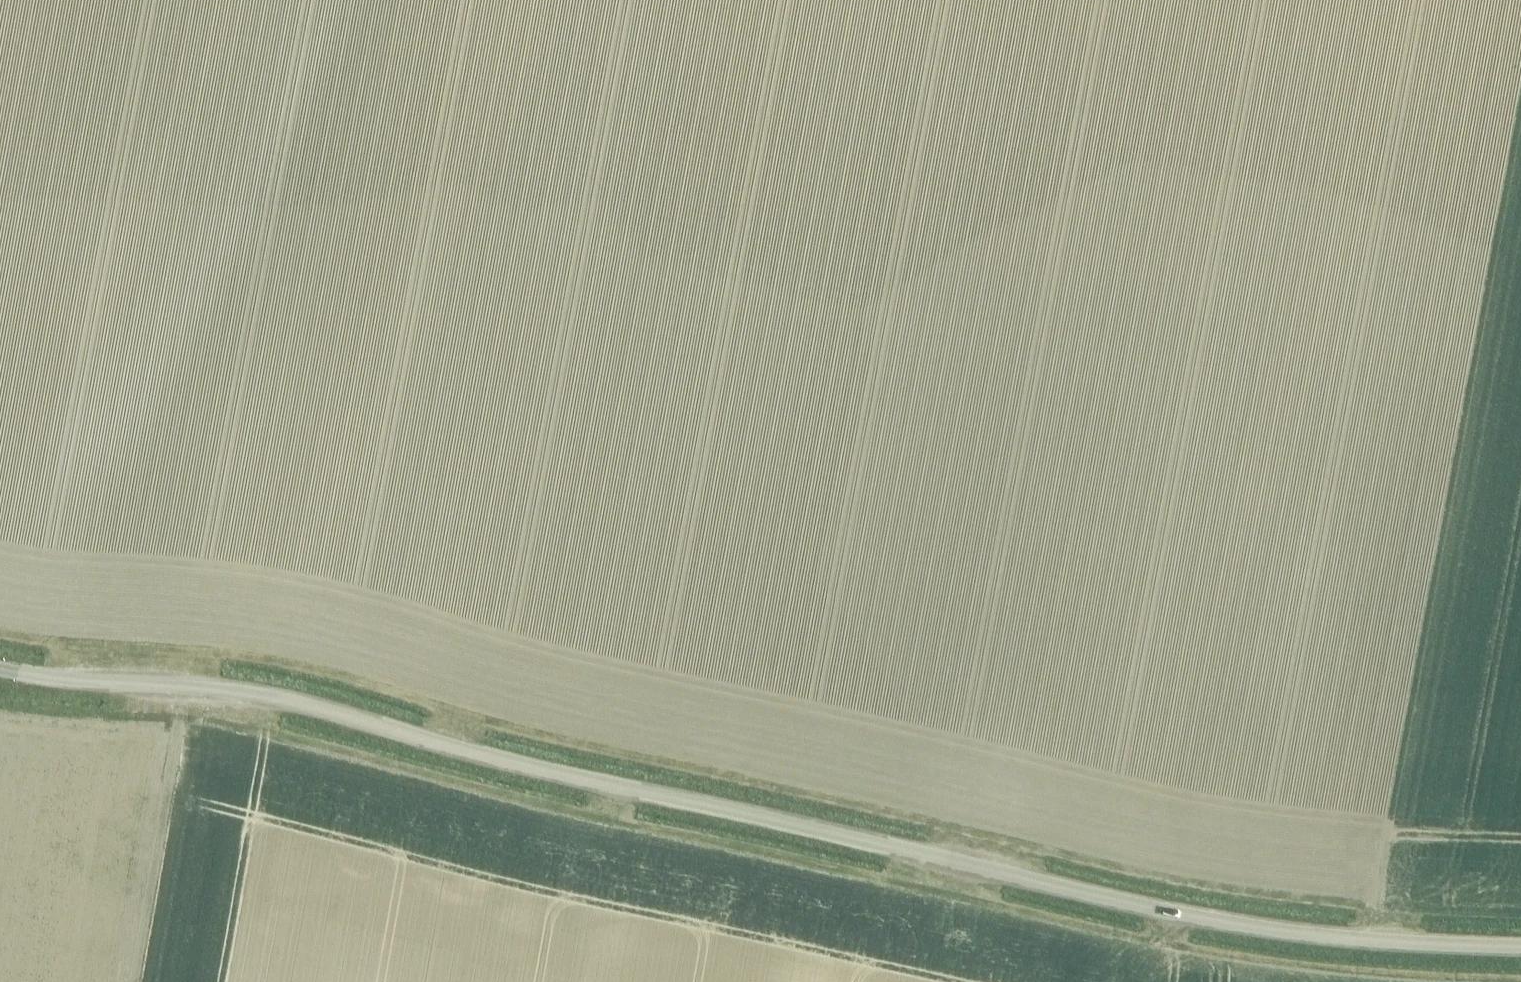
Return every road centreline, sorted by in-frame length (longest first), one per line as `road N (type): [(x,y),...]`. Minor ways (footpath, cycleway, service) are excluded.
road 1 (unclassified): [(1520,946),(1344,940),(1202,918),(519,766),(225,688),(0,669)]

